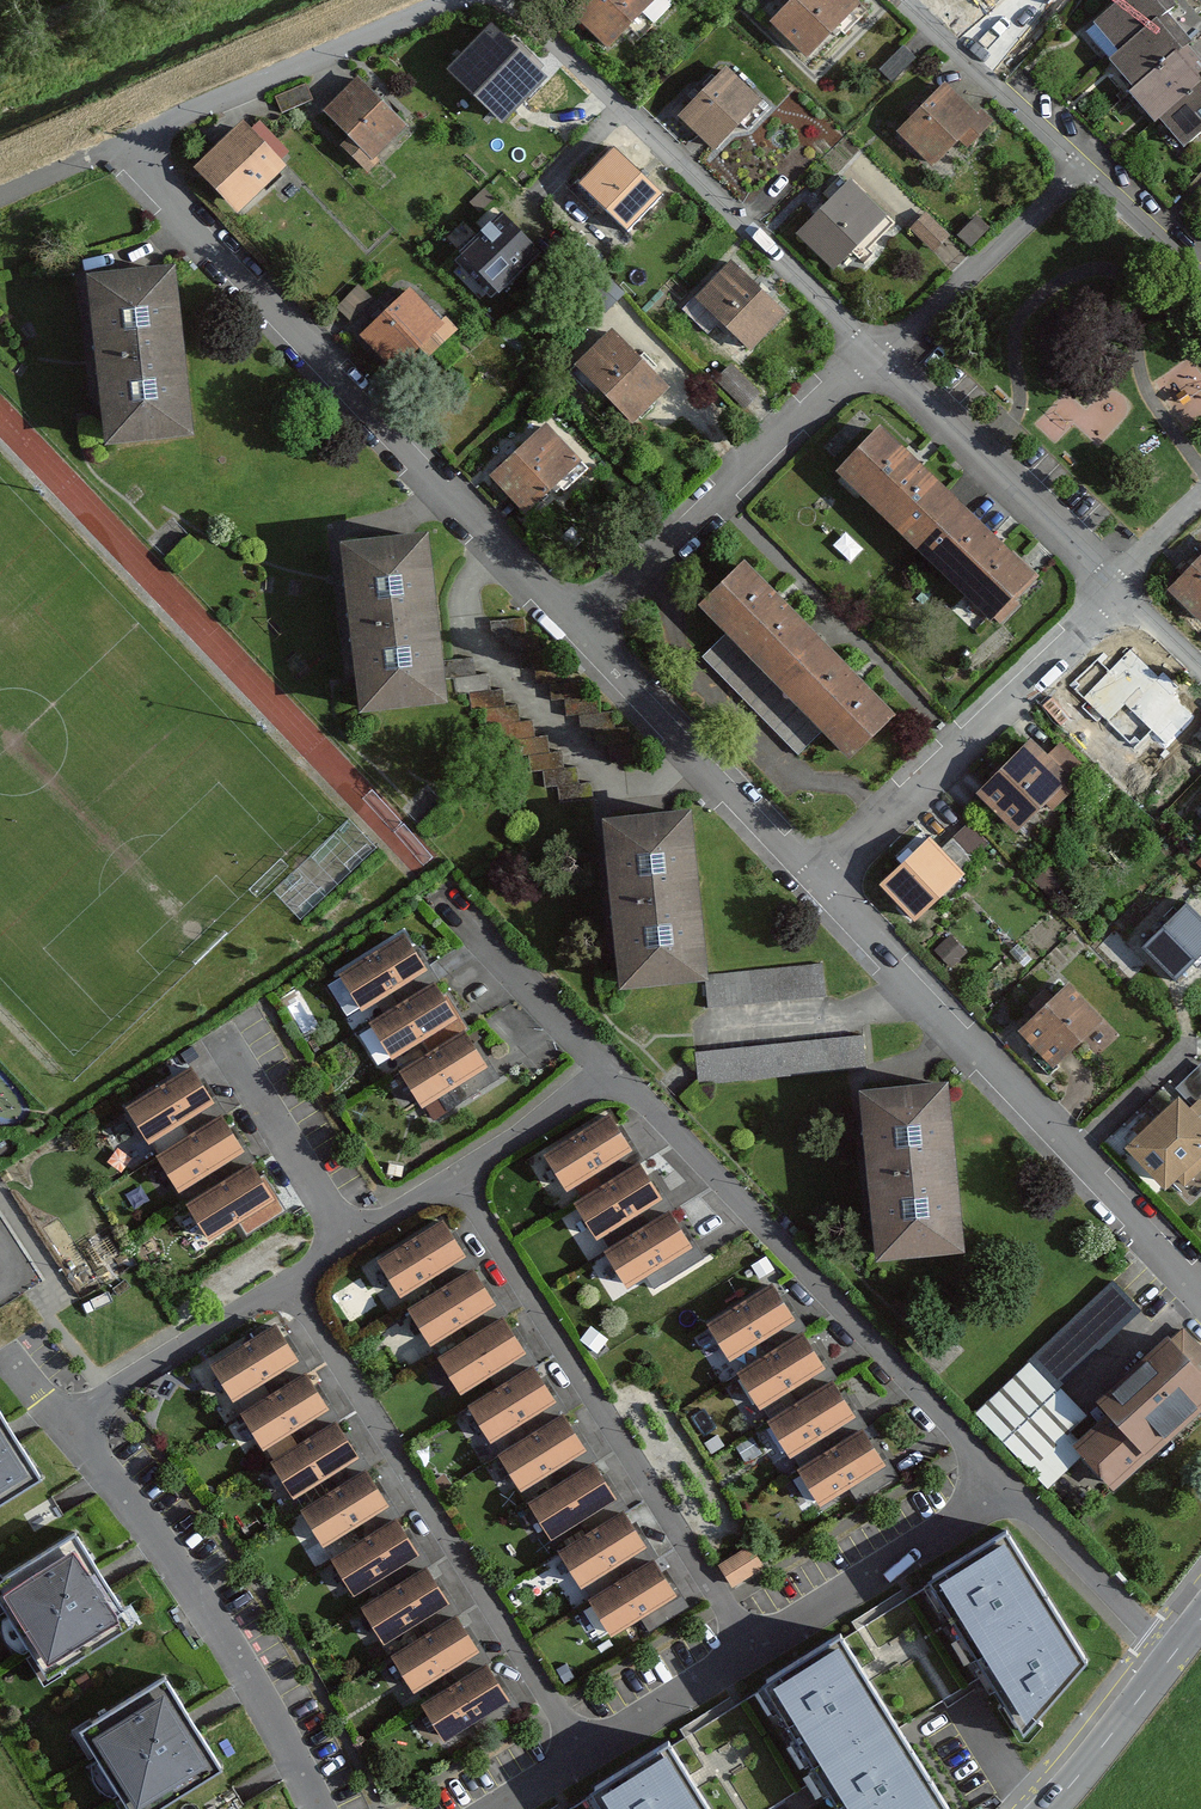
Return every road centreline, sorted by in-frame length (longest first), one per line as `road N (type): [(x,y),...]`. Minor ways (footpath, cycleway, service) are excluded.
road 1 (residential): [(124,144),(161,192),(580,627)]
road 2 (residential): [(1007,1487),(609,1068)]
road 3 (residential): [(586,1759),(283,1284)]
road 4 (residential): [(753,1652),(453,1177)]
road 5 (residential): [(819,881),(1200,1292)]
road 6 (residential): [(509,0),(878,352)]
road 7 (residential): [(319,1808),(193,1590),(79,1435)]
road 8 (residential): [(819,881),(1115,587)]
road 9 (residential): [(580,627),(878,352)]
road 10 (residential): [(124,144),(460,0)]
road 11 (residential): [(580,627),(819,881)]
road 12 (residential): [(878,352),(1115,587)]
road 13 (residential): [(753,1652),(1007,1487)]
road 14 (residential): [(878,352),(1084,170)]
road 15 (residential): [(79,1435),(109,1395),(283,1284)]
road 16 (residential): [(1084,170),(903,0)]
road 17 (residential): [(609,1068),(438,893)]
road 18 (residential): [(1177,1650),(1007,1487)]
road 19 (residential): [(1177,1650),(1049,1808)]
road 20 (residential): [(283,1284),(453,1177)]
road 21 (residential): [(586,1759),(753,1652)]
road 22 (residential): [(453,1177),(609,1068)]
road 23 (residential): [(1200,277),(1084,170)]
road 24 (residential): [(0,199),(124,144)]
road 25 (residential): [(1115,587),(1200,500)]

